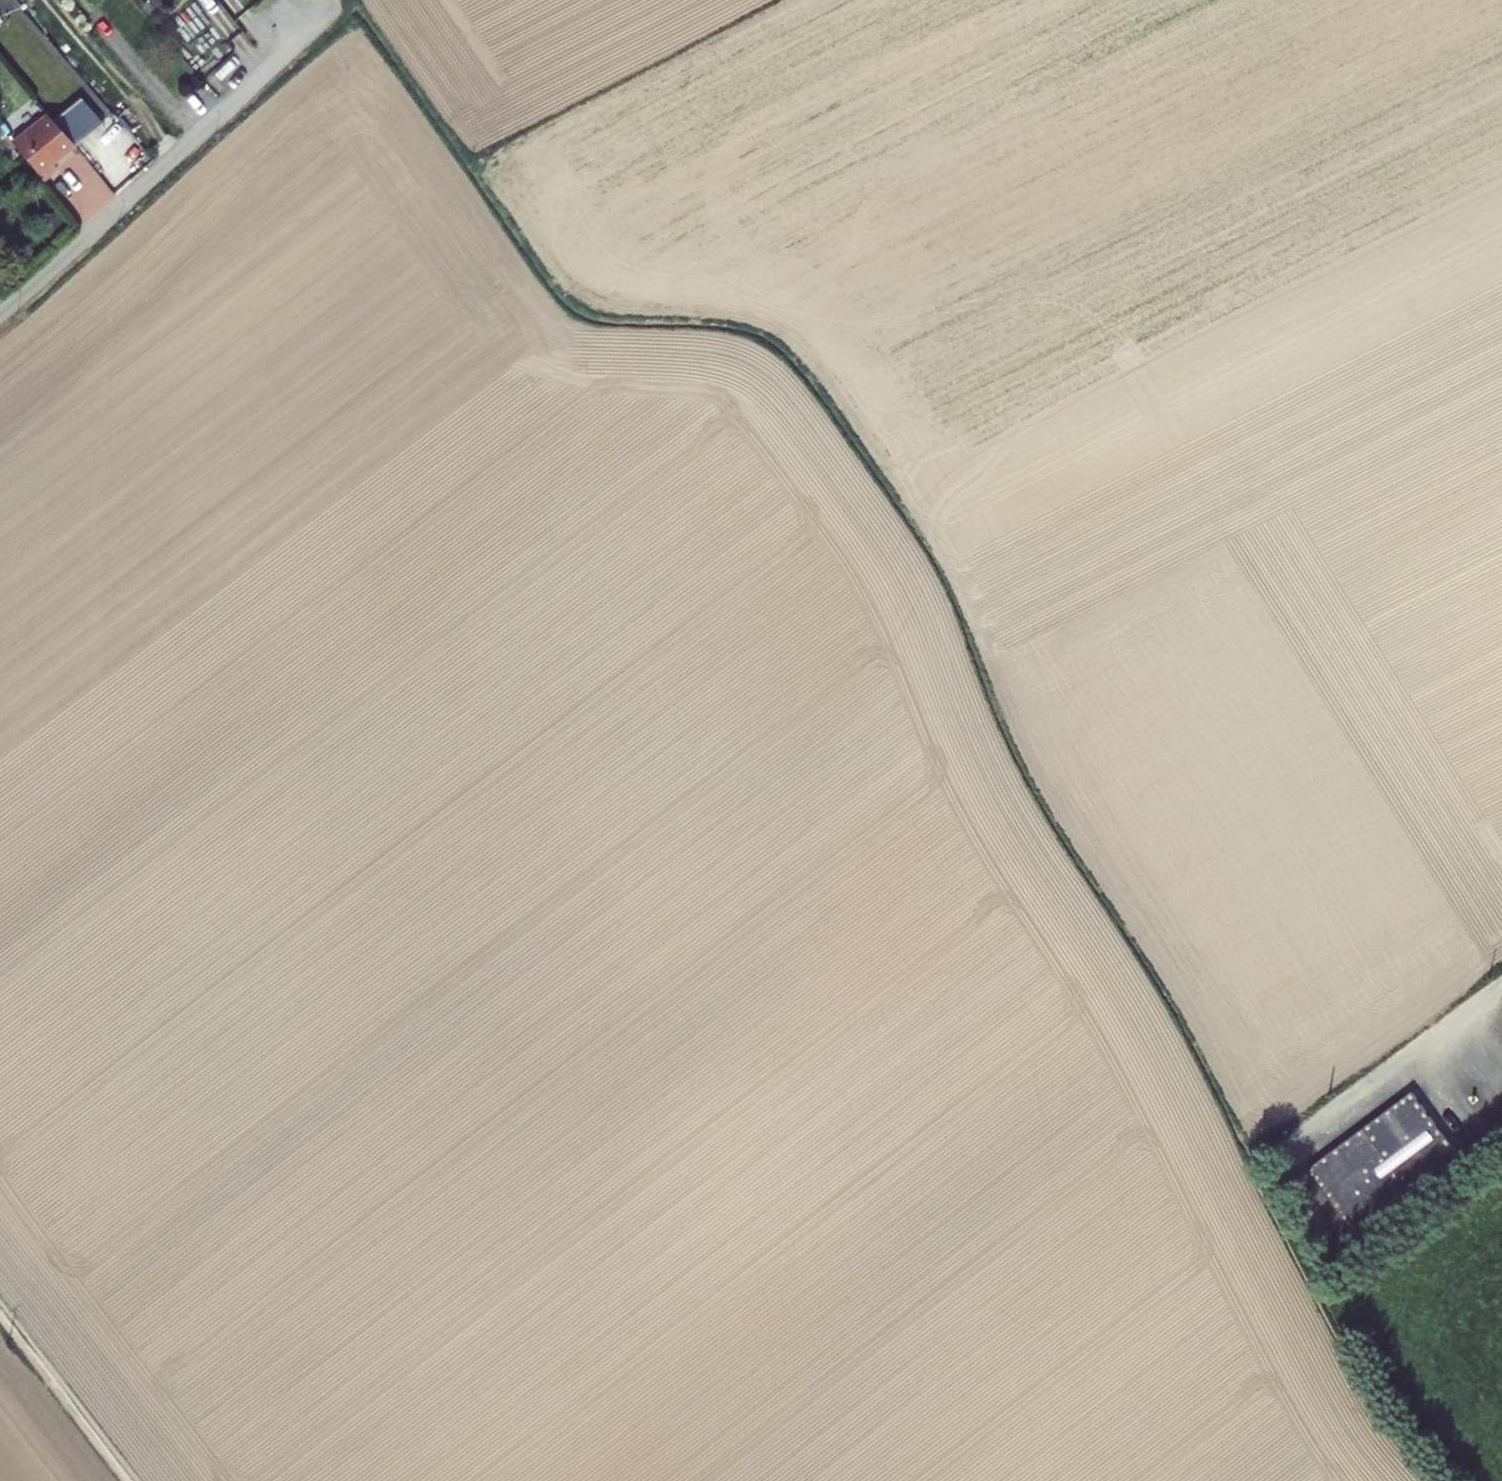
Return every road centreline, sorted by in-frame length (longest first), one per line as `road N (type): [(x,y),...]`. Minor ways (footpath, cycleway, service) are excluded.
road 1 (unclassified): [(0,316),(325,16)]
road 2 (track): [(0,1310),(128,1480)]

